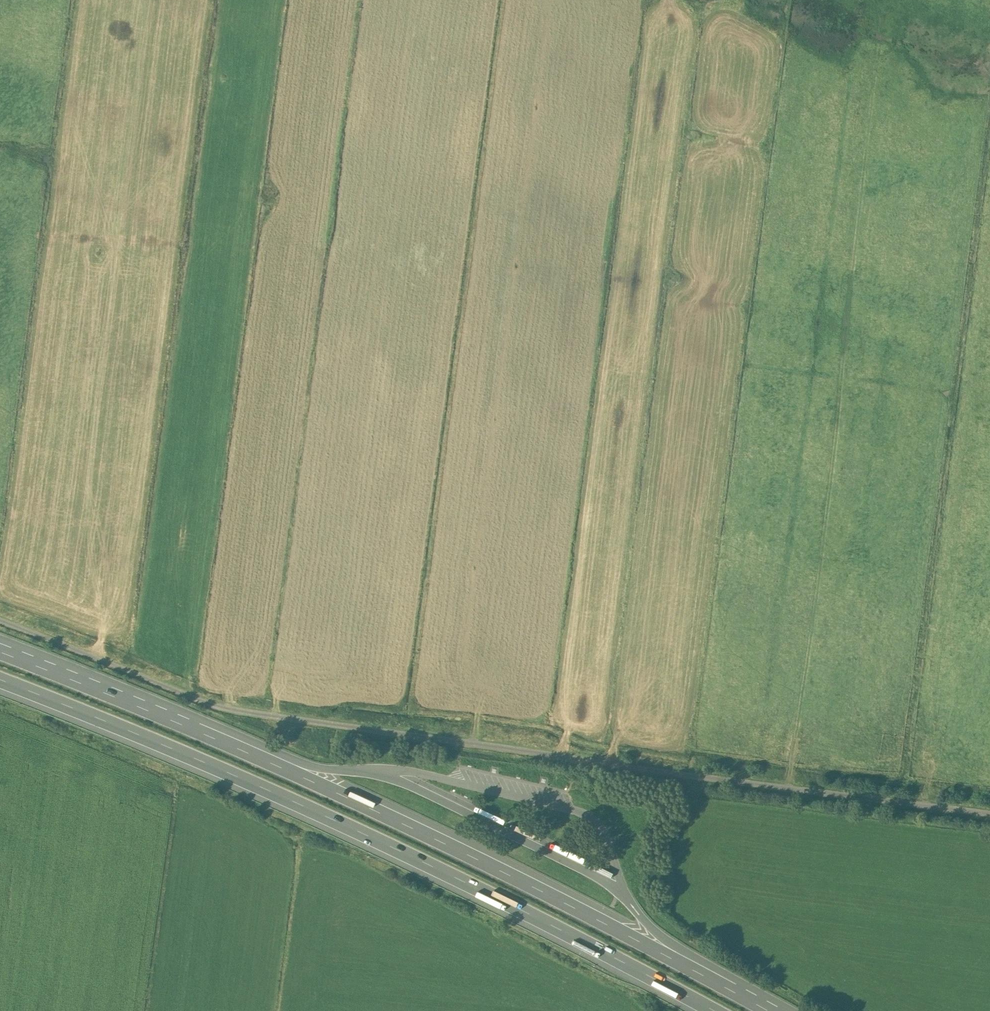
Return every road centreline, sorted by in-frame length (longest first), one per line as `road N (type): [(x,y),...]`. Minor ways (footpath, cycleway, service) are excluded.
road 1 (unclassified): [(0,616),(213,702),(989,810)]
road 2 (motorway): [(0,677),(248,777),(577,933),(719,1010)]
road 3 (motorway): [(735,989),(386,811),(164,715)]
road 4 (motorway): [(359,769),(296,762),(181,713),(164,715)]
road 5 (motorway): [(164,715),(0,651)]
road 6 (motorway): [(735,989),(644,919),(620,887)]

